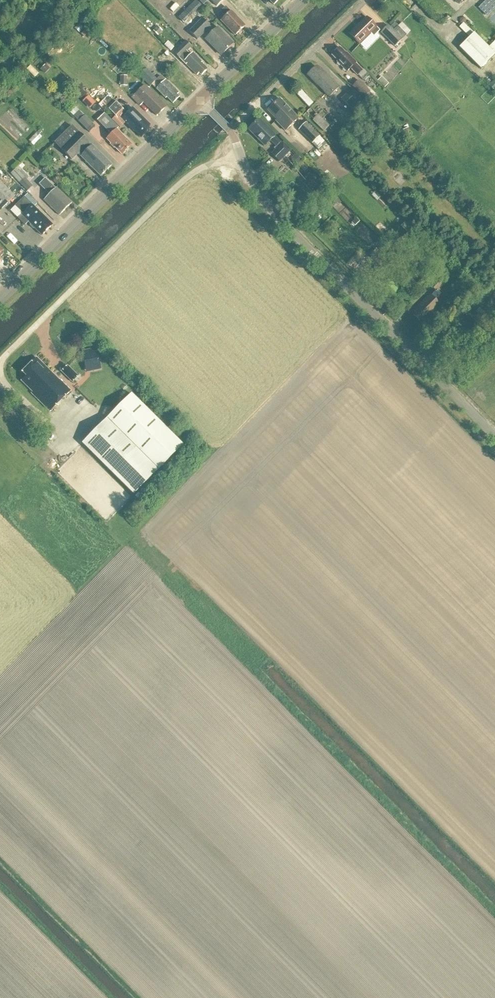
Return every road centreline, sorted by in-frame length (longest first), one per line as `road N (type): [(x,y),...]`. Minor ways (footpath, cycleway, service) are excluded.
road 1 (residential): [(494,436),(264,205),(241,158)]
road 2 (residential): [(0,361),(188,176),(241,158)]
road 3 (tertiary): [(0,291),(197,100)]
road 4 (residential): [(232,132),(365,0)]
road 5 (tertiary): [(197,100),(302,0)]

